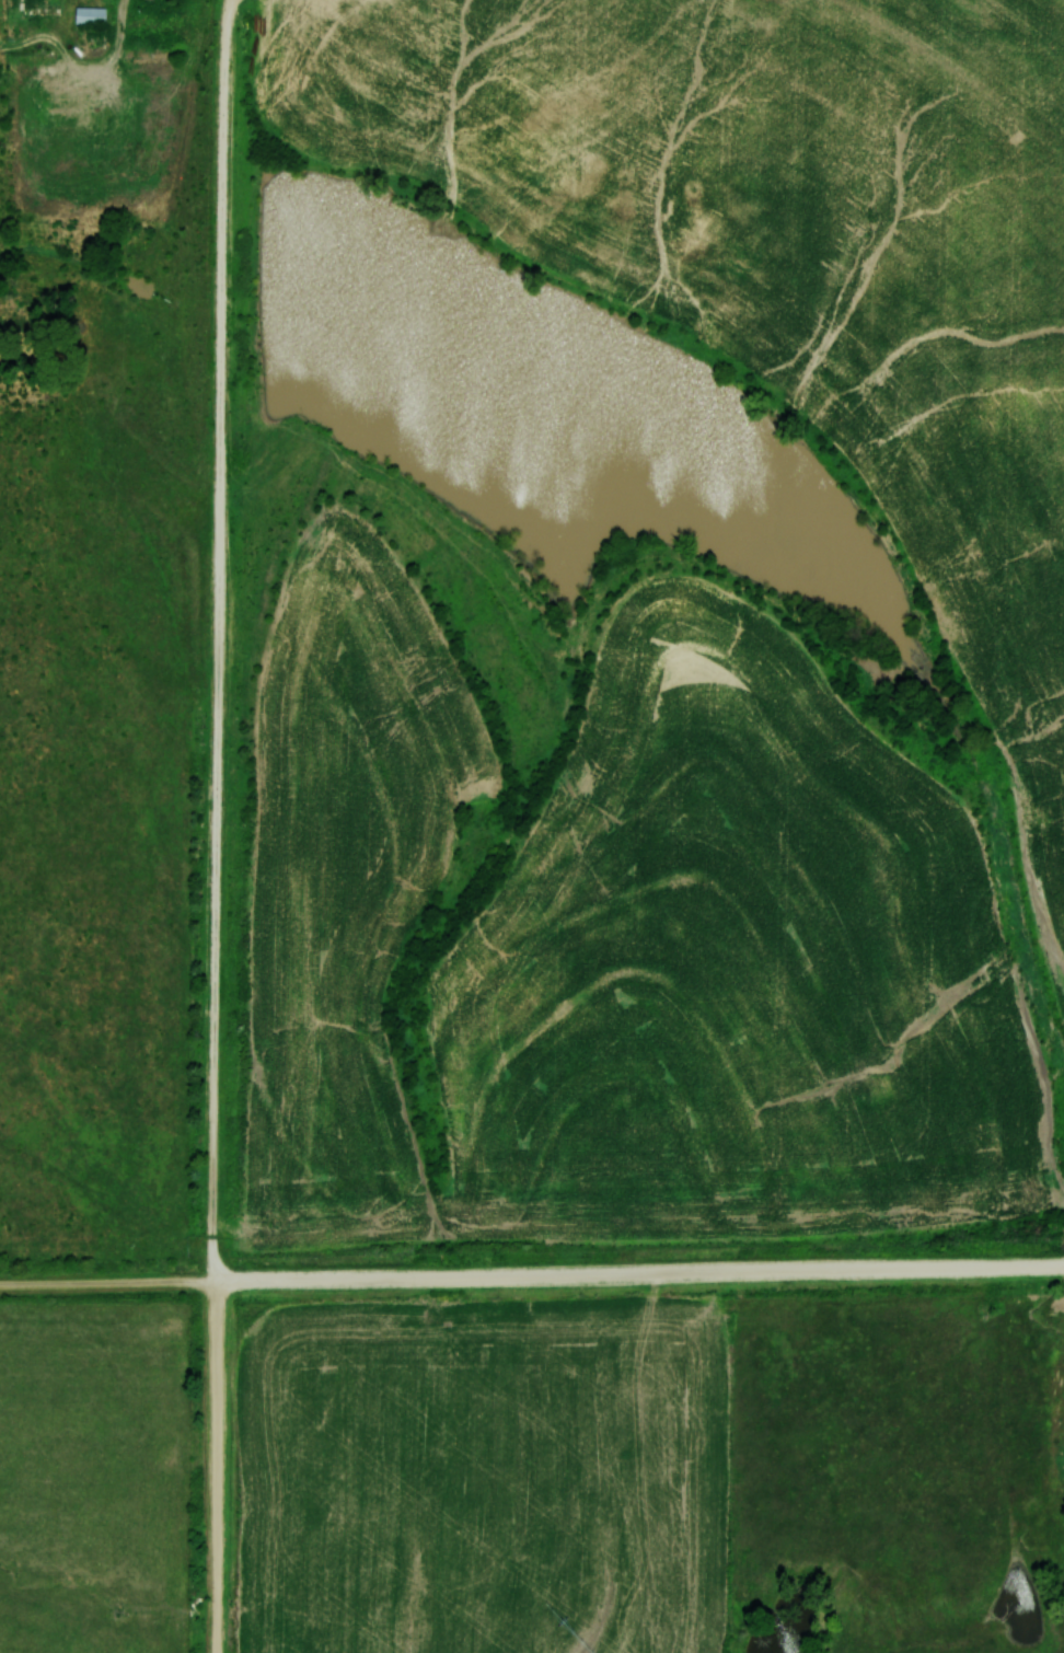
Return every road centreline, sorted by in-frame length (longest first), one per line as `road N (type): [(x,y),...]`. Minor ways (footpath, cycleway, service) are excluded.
road 1 (residential): [(218,1282),(226,0)]
road 2 (residential): [(0,1284),(1063,1265)]
road 3 (residential): [(219,1652),(218,1282)]

